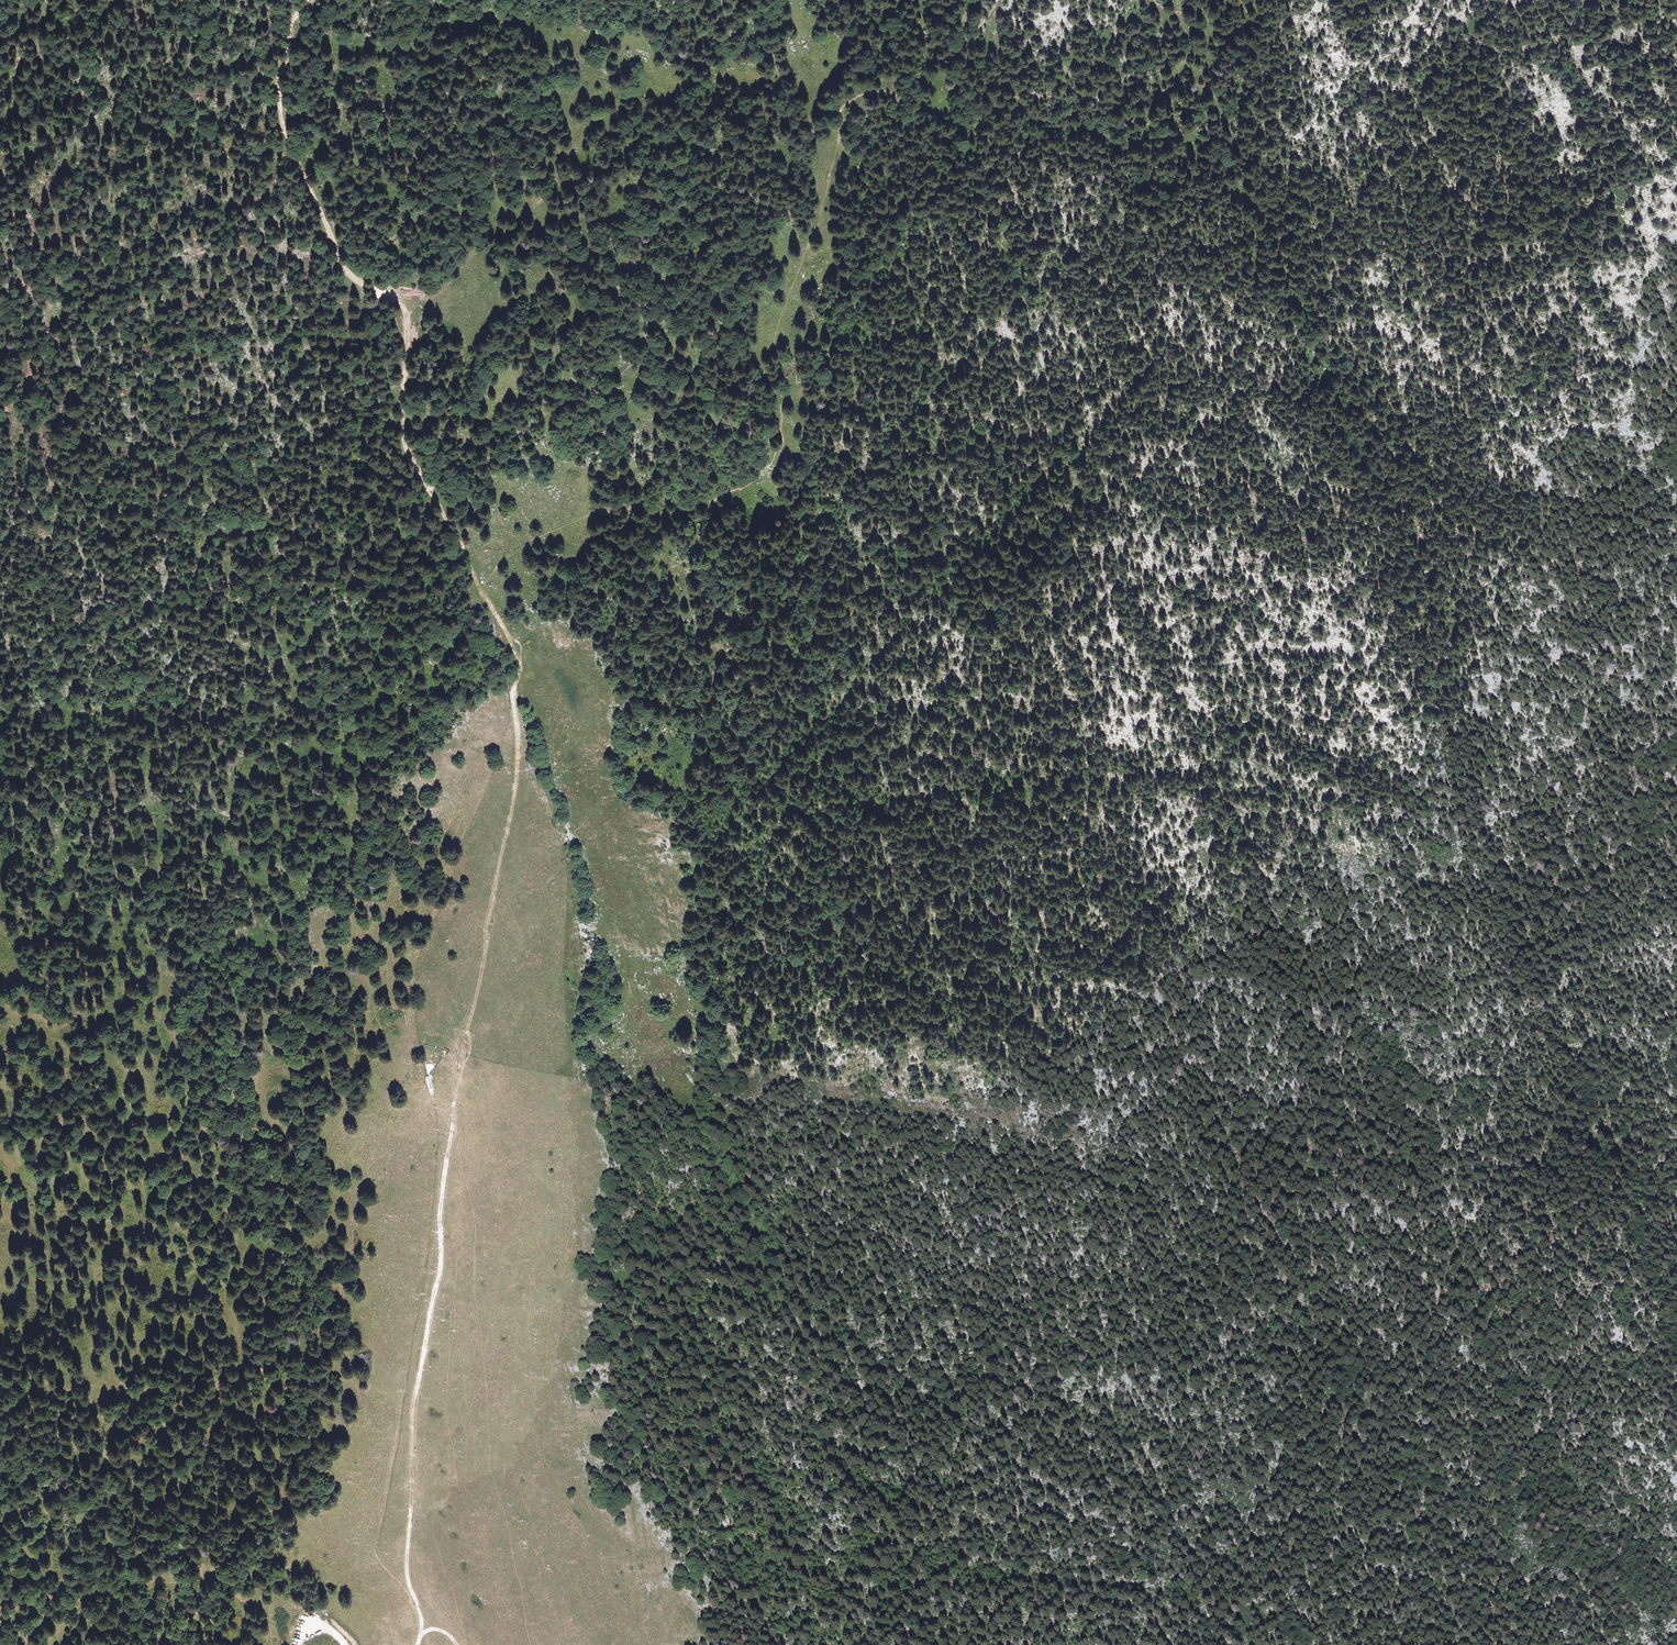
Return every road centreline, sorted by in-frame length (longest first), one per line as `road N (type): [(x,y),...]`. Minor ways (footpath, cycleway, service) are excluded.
road 1 (track): [(482,591),(520,666),(517,776),(462,1053),(439,1271),(414,1406),(407,1563),(420,1636)]
road 2 (track): [(314,0),(295,21),(287,49),(279,128),(349,272),(406,313),(402,428),(482,591)]

